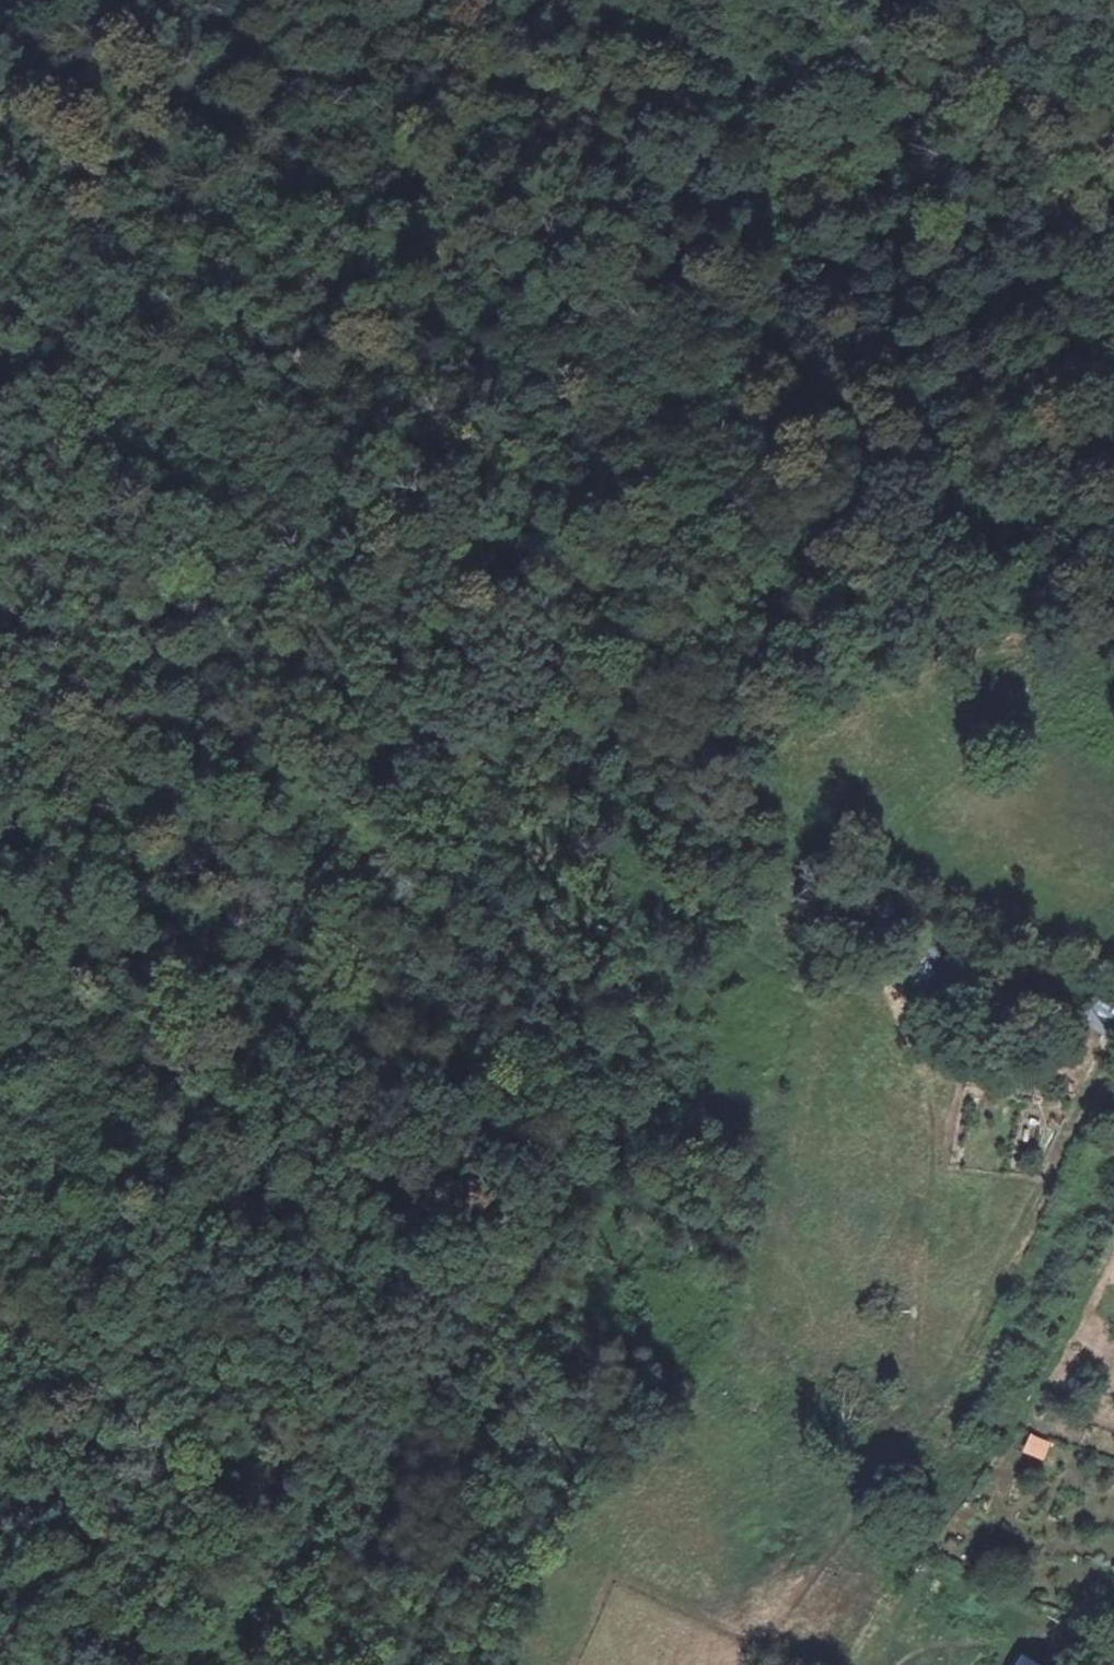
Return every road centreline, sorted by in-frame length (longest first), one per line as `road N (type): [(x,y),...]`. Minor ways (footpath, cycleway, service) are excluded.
road 1 (track): [(905,271),(594,106),(297,18),(93,0)]

